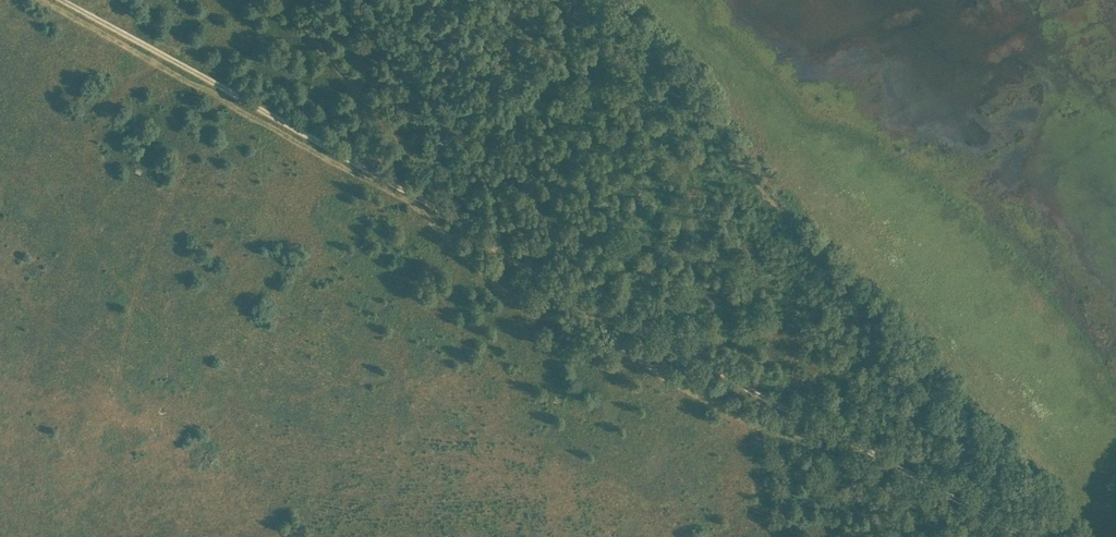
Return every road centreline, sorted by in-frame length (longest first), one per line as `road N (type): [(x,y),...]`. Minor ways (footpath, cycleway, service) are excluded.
road 1 (track): [(1027,536),(541,280),(443,210),(62,0)]

